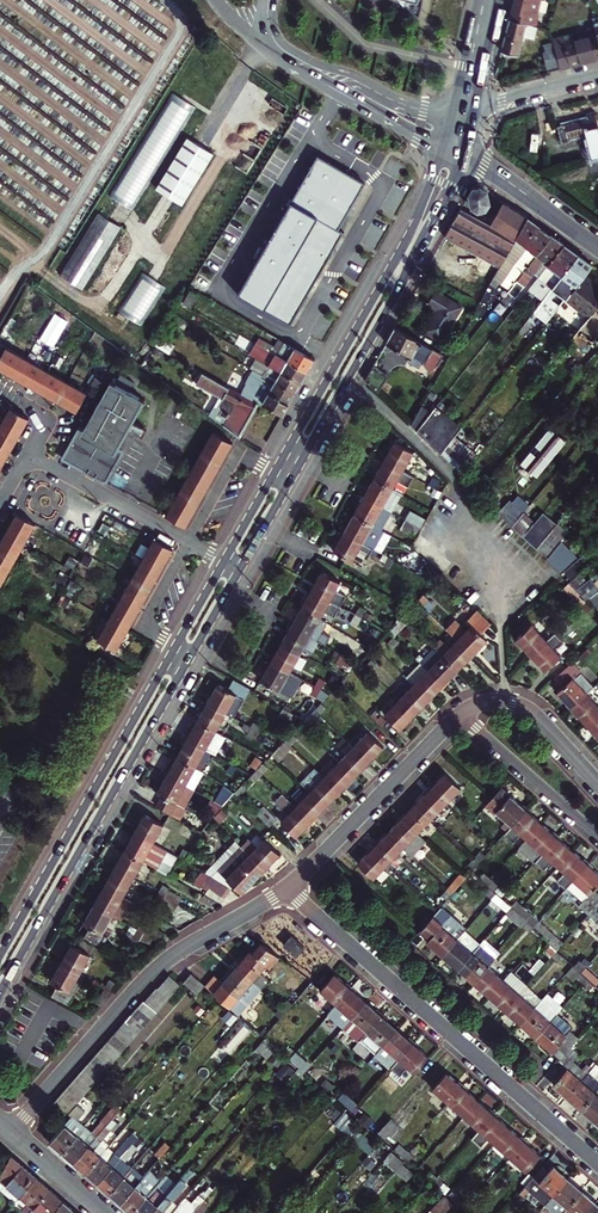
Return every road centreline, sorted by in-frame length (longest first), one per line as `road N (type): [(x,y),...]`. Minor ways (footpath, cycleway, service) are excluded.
road 1 (residential): [(597,782),(525,705),(478,703),(289,888)]
road 2 (residential): [(597,1163),(289,888)]
road 3 (primary): [(0,991),(192,654)]
road 4 (residential): [(289,888),(165,962),(9,1133)]
road 5 (primary): [(444,143),(403,247),(274,476)]
road 6 (primary): [(288,484),(465,154)]
road 7 (primary): [(177,645),(0,954)]
road 8 (tertiary): [(597,249),(465,154)]
road 9 (residential): [(274,476),(238,455),(189,541)]
road 10 (residential): [(189,541),(142,626),(177,645)]
road 11 (residential): [(475,106),(597,75)]
road 12 (residential): [(101,1212),(9,1133)]

